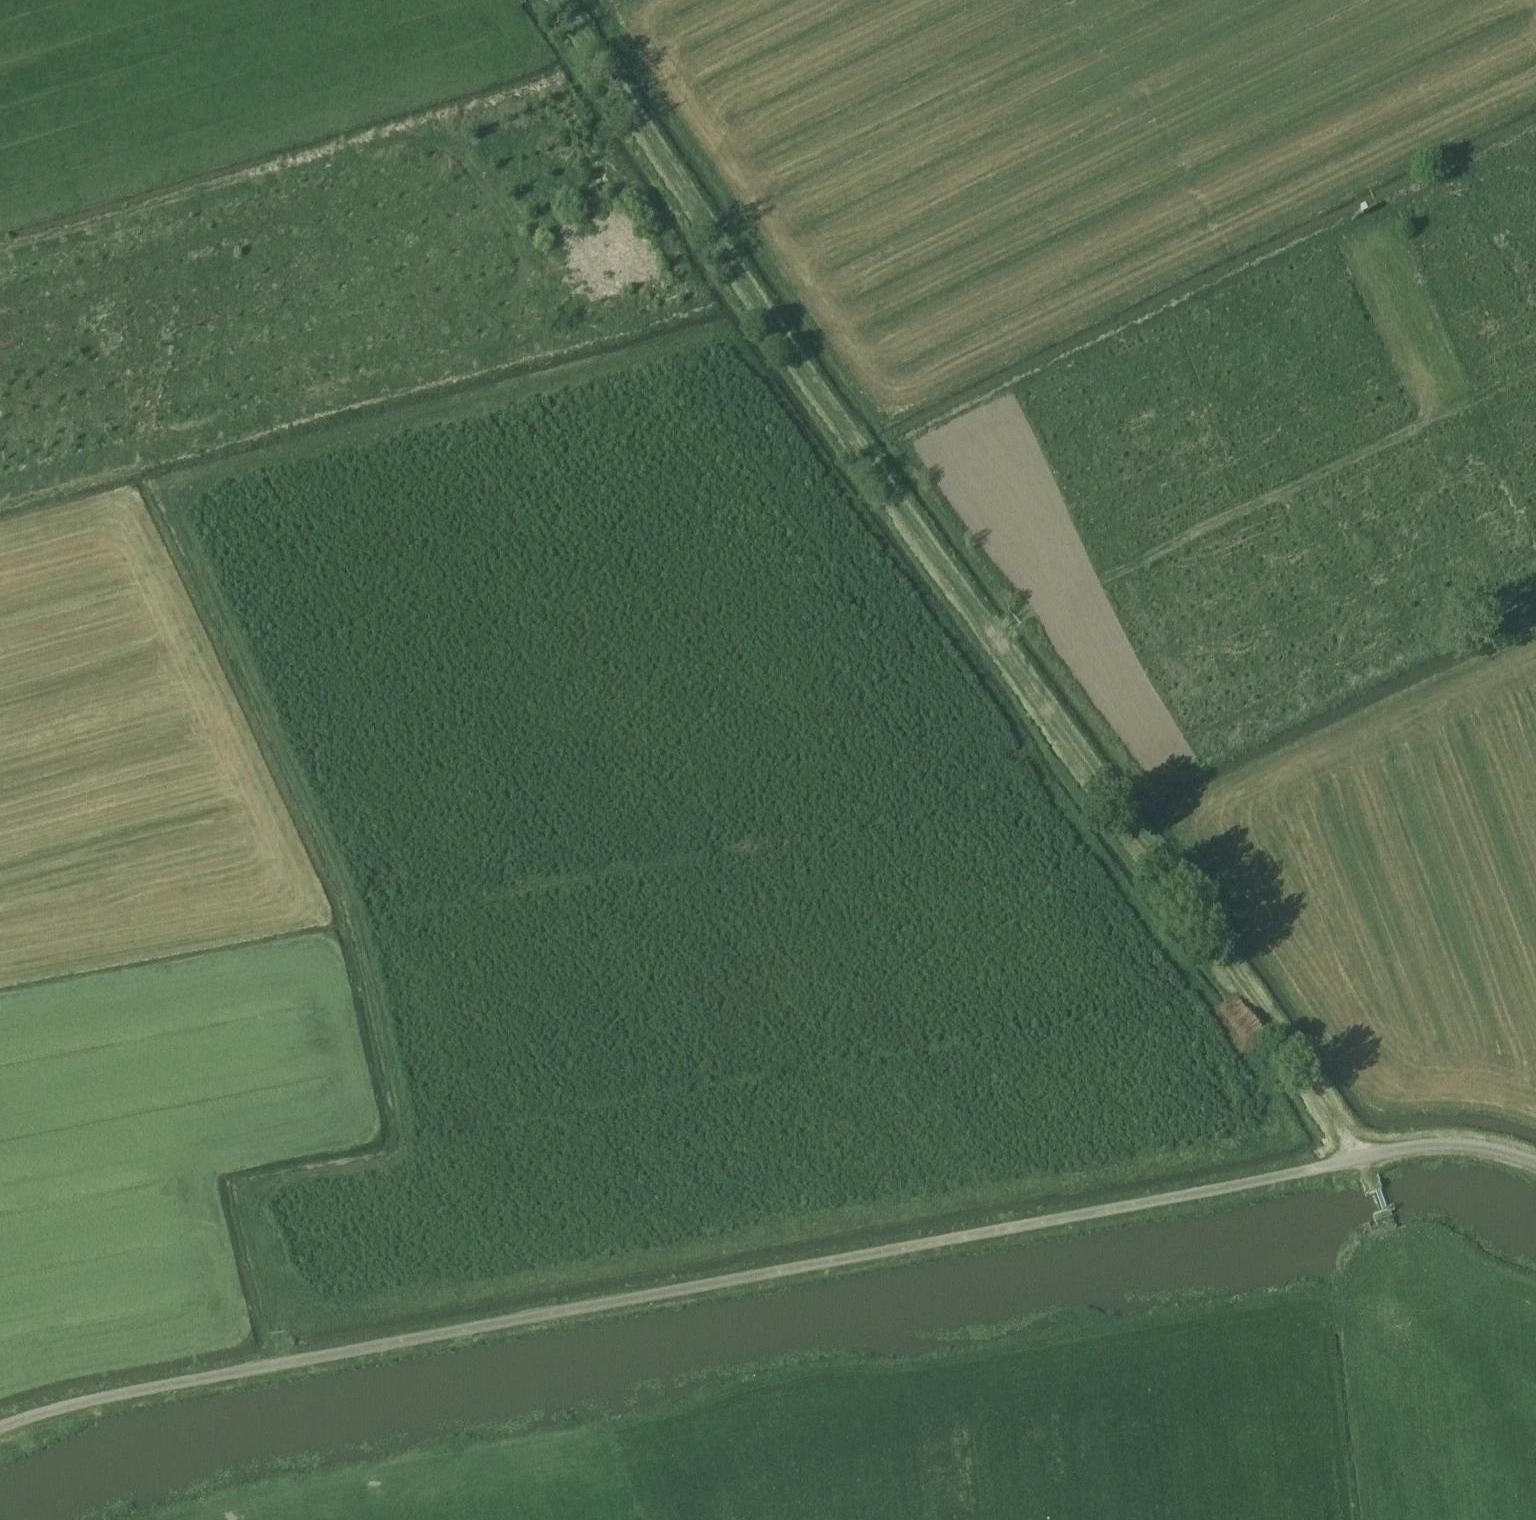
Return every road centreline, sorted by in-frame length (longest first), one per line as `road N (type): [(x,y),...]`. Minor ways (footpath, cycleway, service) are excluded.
road 1 (unclassified): [(0,1433),(93,1400),(1446,1138),(1482,1139),(1535,1157)]
road 2 (track): [(1384,1224),(1362,1156),(1129,813),(932,556),(561,0)]

